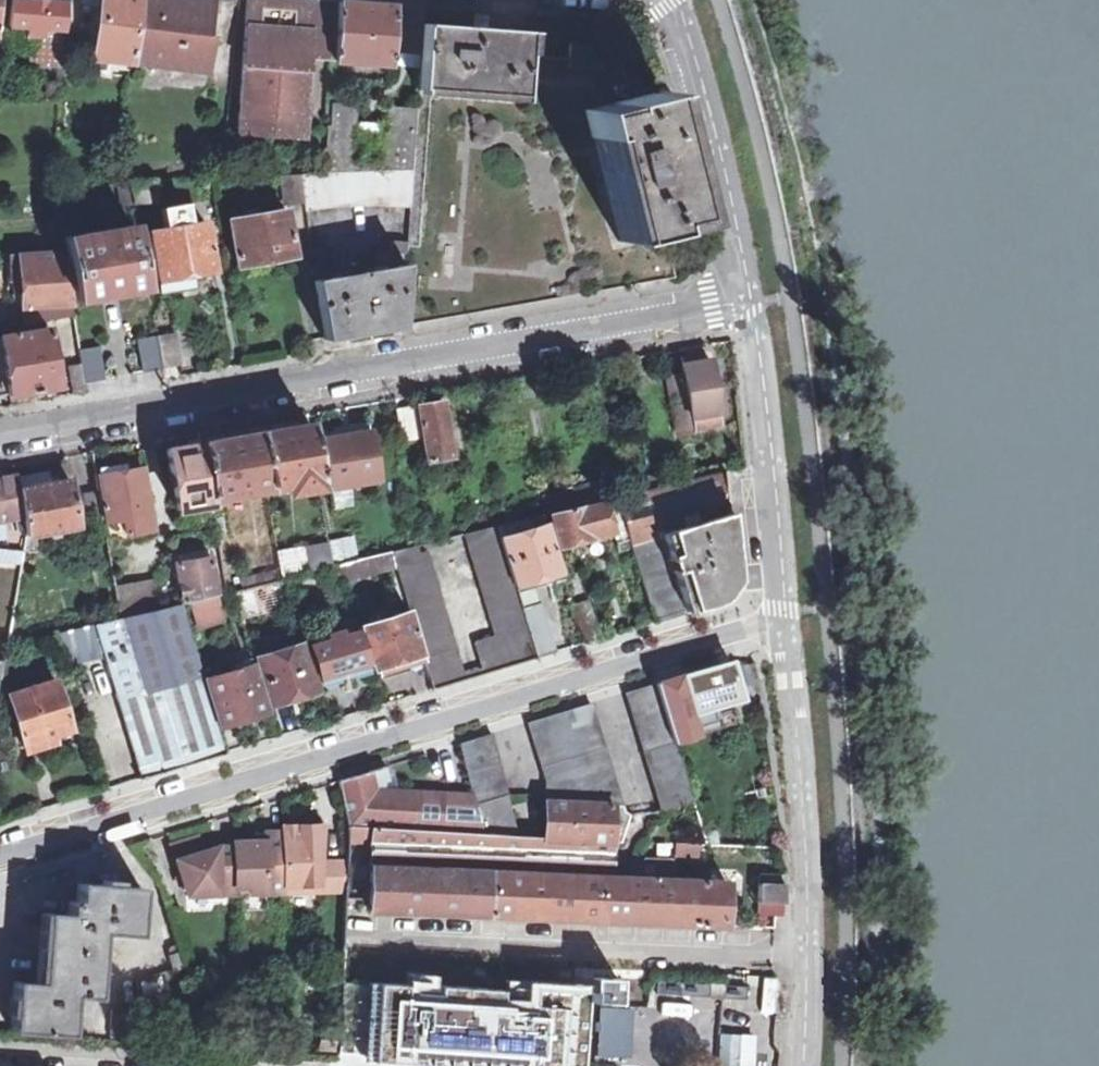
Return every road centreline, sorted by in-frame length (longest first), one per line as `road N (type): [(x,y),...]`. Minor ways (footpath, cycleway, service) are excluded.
road 1 (residential): [(785,628),(752,627),(0,857)]
road 2 (residential): [(0,437),(747,300)]
road 3 (residential): [(805,1065),(805,827),(785,628)]
road 4 (unclassified): [(785,628),(747,300)]
road 5 (unclassified): [(747,300),(713,131),(672,0)]

